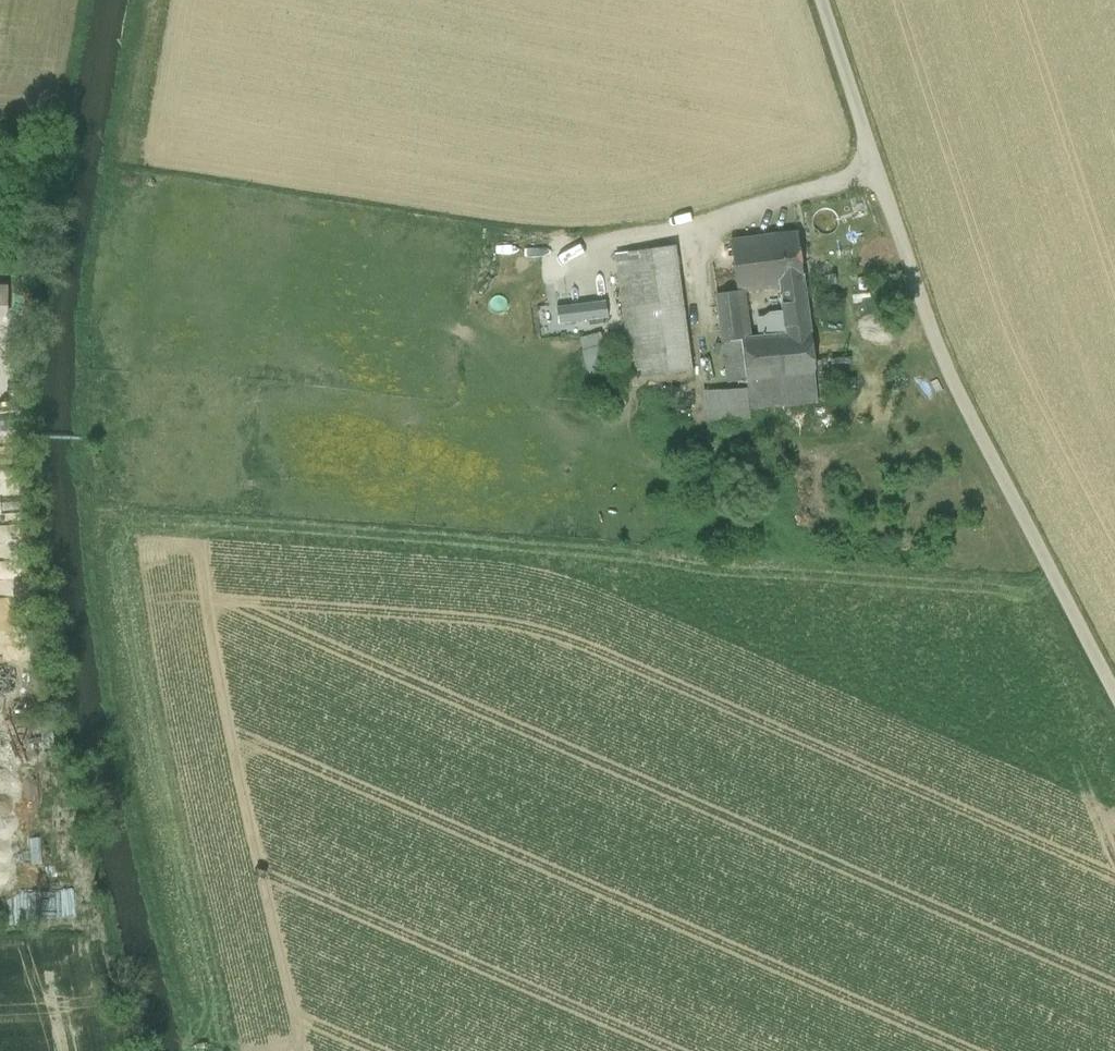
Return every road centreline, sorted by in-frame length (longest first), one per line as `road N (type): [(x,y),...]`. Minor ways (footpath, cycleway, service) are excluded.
road 1 (unclassified): [(823,0),(936,333),(1114,694)]

